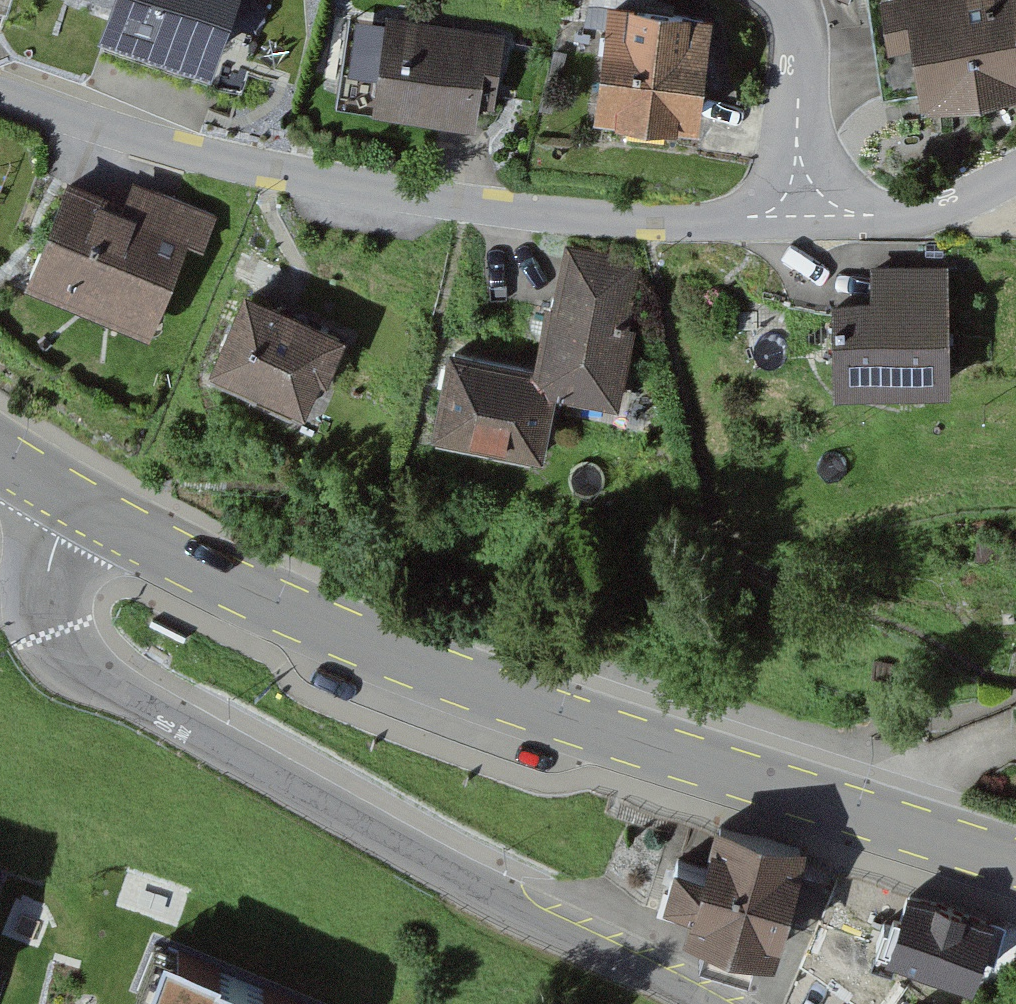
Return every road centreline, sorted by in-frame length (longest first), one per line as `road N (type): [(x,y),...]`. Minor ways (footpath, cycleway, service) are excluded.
road 1 (secondary): [(75,505),(258,598),(504,691),(1015,862)]
road 2 (residential): [(702,1003),(421,863),(69,667),(38,601),(75,505)]
road 3 (residential): [(0,90),(230,166),(454,201),(634,221),(752,217),(801,199)]
road 4 (residential): [(801,199),(862,215),(934,212),(1015,171)]
road 5 (residential): [(801,199),(802,60),(793,11),(783,0)]

